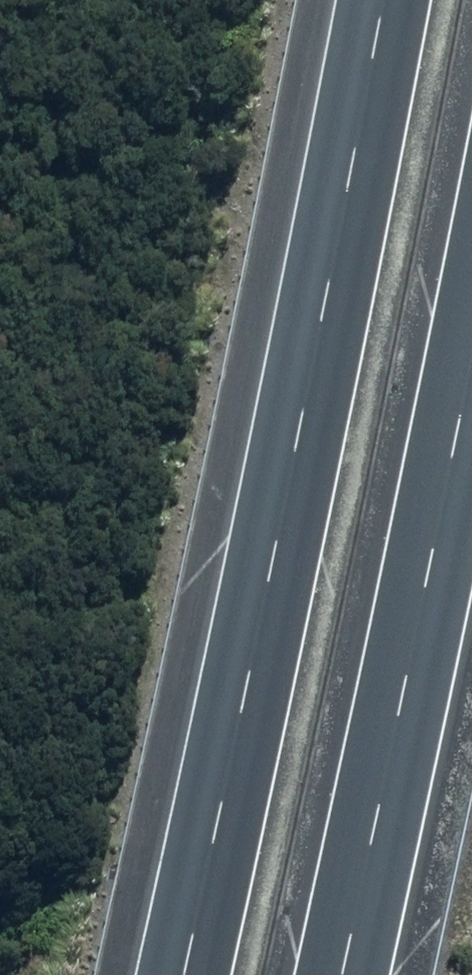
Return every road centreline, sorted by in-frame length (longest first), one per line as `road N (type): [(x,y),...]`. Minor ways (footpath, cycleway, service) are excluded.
road 1 (motorway): [(169,974),(376,0)]
road 2 (motorway): [(471,345),(339,974)]

